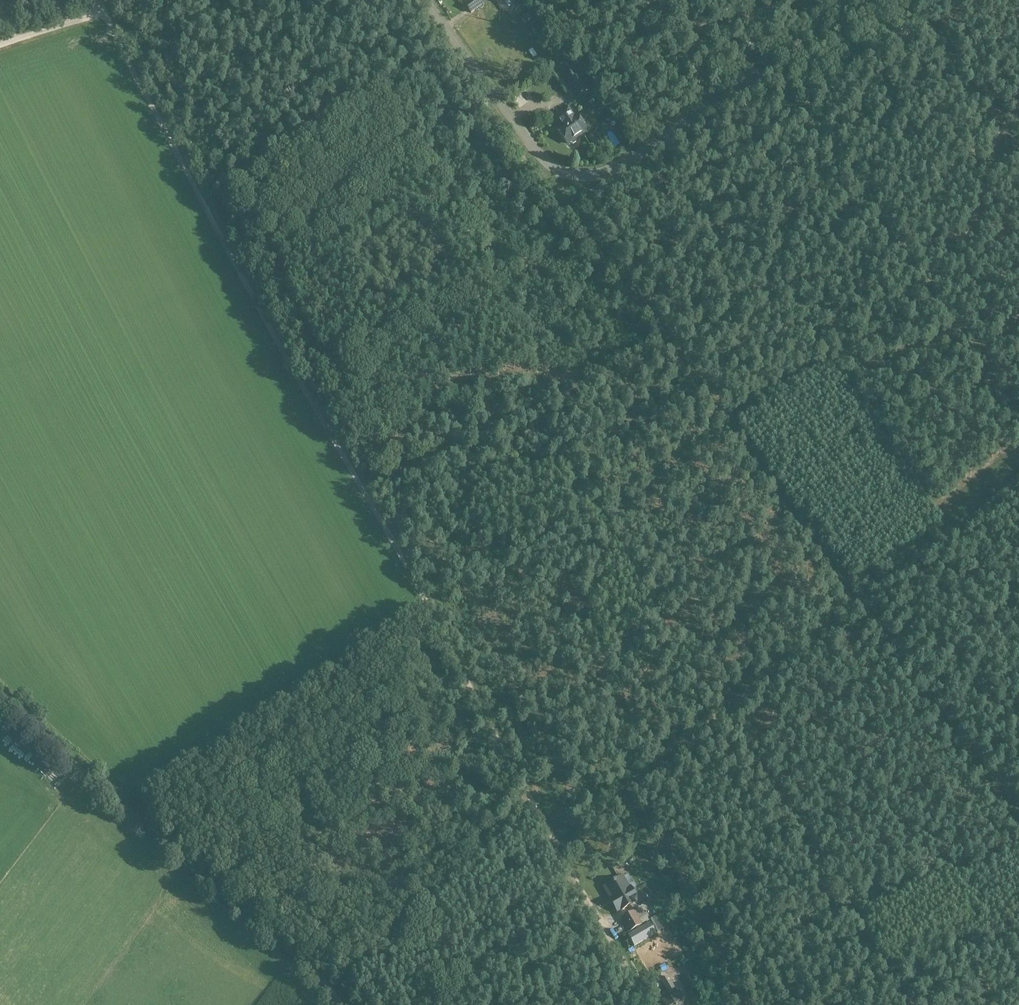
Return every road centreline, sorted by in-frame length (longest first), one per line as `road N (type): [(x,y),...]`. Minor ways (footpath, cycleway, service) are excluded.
road 1 (track): [(582,890),(205,206)]
road 2 (track): [(726,712),(530,411),(671,349),(581,221),(564,171)]
road 3 (track): [(1018,486),(857,601),(606,808),(553,838)]
road 4 (tertiary): [(425,0),(531,144),(576,175),(628,160),(869,0)]
road 5 (track): [(1018,93),(970,231),(915,298),(728,423),(671,349)]
road 6 (track): [(1018,823),(728,423)]
road 7 (track): [(726,712),(915,1004)]
road 8 (track): [(99,0),(205,206)]
road 9 (track): [(582,890),(646,1004)]

